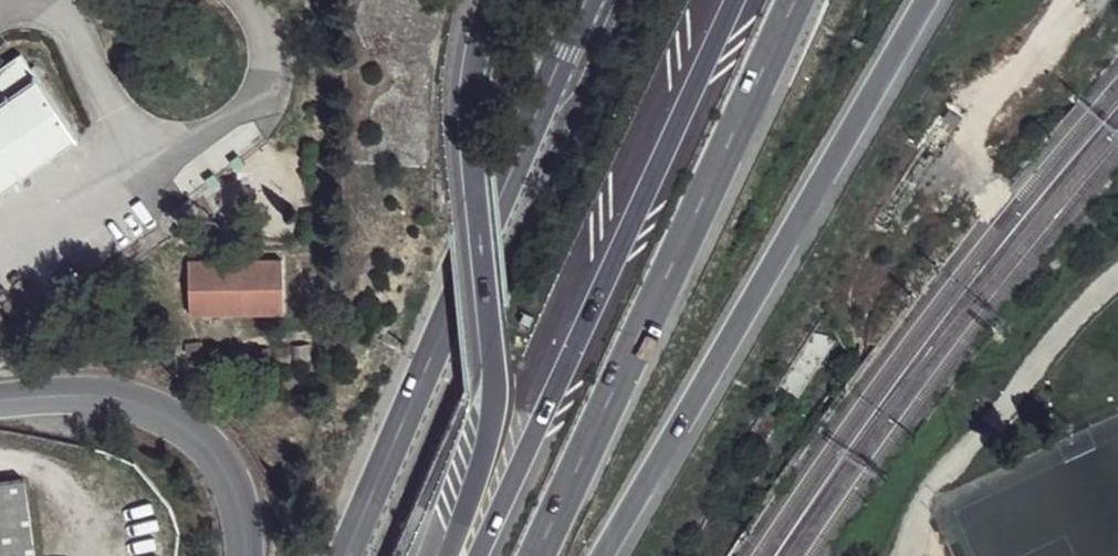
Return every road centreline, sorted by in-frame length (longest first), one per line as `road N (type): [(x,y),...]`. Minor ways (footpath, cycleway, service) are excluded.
road 1 (motorway): [(604,555),(934,0)]
road 2 (motorway): [(534,555),(794,0)]
road 3 (motorway): [(726,0),(468,555)]
road 4 (secondary): [(341,555),(586,0)]
road 5 (motorway): [(475,0),(461,53),(461,110),(478,214),(488,365),(479,427),(425,555)]
road 6 (tertiary): [(0,404),(132,402),(170,419),(227,477),(243,555)]

